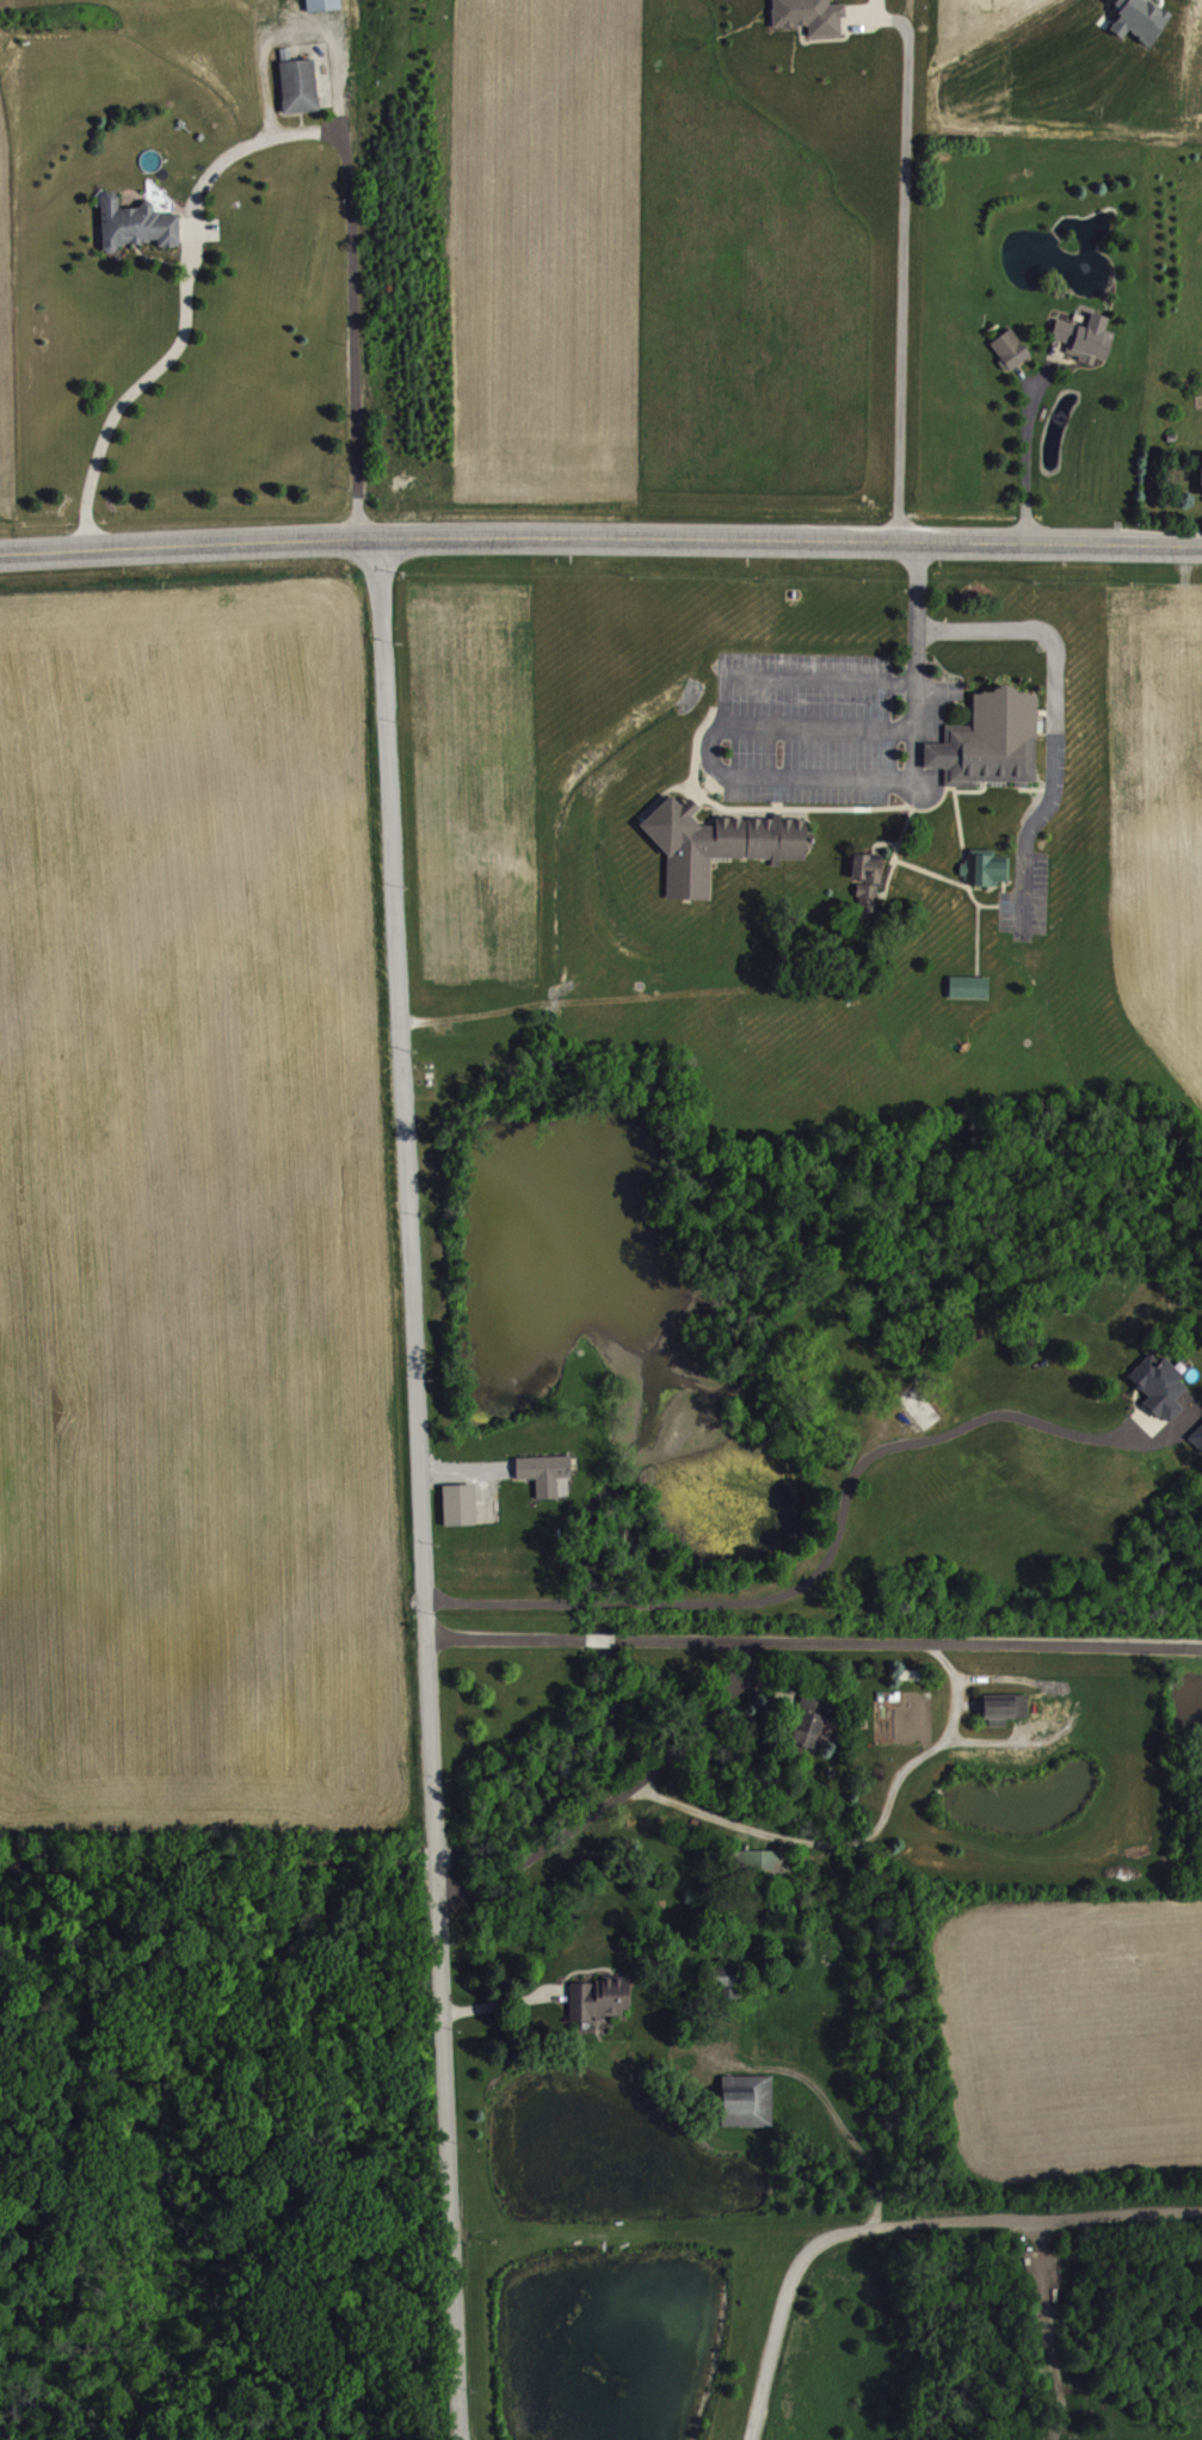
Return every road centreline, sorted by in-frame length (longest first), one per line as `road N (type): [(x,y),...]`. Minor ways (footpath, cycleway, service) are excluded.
road 1 (residential): [(437,1844),(382,542)]
road 2 (secondary): [(0,555),(382,542),(1201,550)]
road 3 (residential): [(461,2439),(437,1869)]

